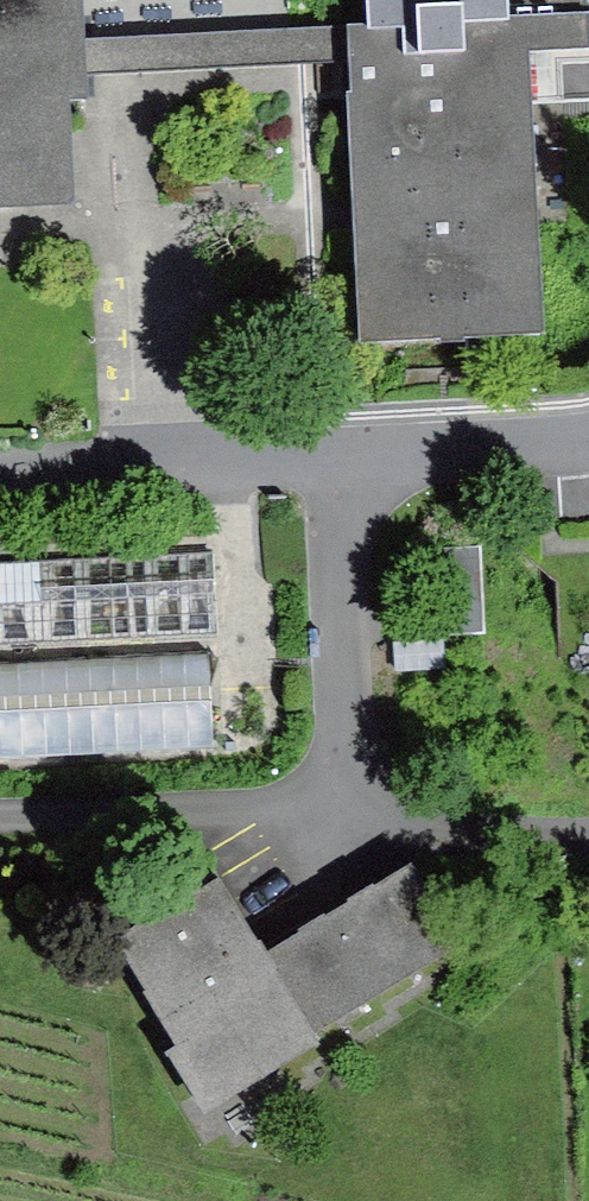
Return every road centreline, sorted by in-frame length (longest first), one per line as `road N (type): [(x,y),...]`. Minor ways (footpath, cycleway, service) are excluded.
road 1 (residential): [(588,441),(0,483)]

